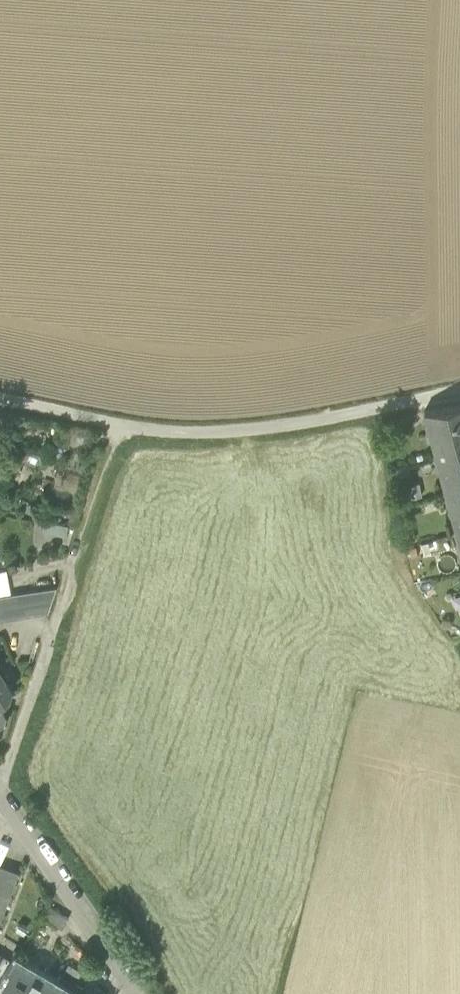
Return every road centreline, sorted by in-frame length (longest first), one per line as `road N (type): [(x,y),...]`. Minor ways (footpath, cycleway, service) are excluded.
road 1 (unclassified): [(0,399),(161,425),(307,424),(459,396)]
road 2 (residential): [(0,806),(134,993)]

